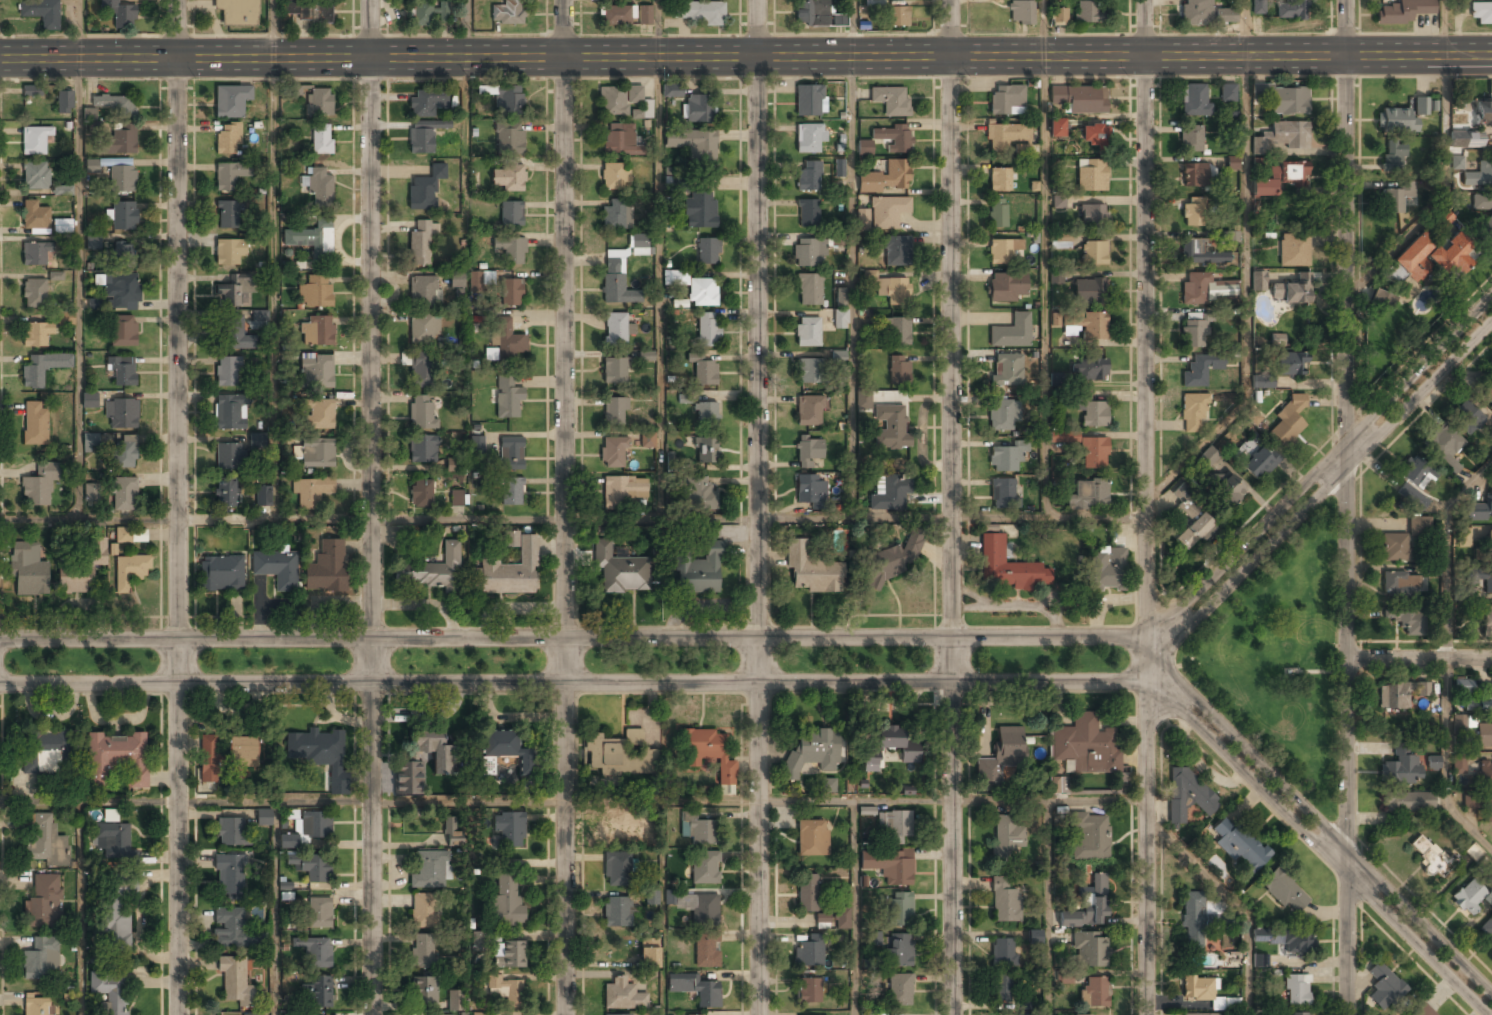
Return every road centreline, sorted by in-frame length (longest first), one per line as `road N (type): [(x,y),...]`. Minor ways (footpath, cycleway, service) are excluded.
road 1 (tertiary): [(1491,55),(0,58)]
road 2 (tertiary): [(1146,636),(0,640)]
road 3 (tertiary): [(0,685),(1146,682)]
road 4 (residential): [(1144,0),(1147,1014)]
road 5 (tertiary): [(1346,0),(1348,1014)]
road 6 (residential): [(564,0),(566,1014)]
road 7 (residential): [(177,0),(179,1014)]
road 8 (residential): [(372,0),(373,1014)]
road 9 (residential): [(952,0),(952,1014)]
road 10 (residential): [(759,0),(759,1014)]
road 11 (residential): [(1491,295),(1185,604),(1179,621)]
road 12 (residential): [(1179,695),(1183,712),(1488,1014)]
road 13 (residential): [(1179,621),(1198,616),(1491,323)]
road 14 (residential): [(1491,990),(1198,700),(1179,695)]
road 15 (residential): [(1491,659),(1349,659)]

